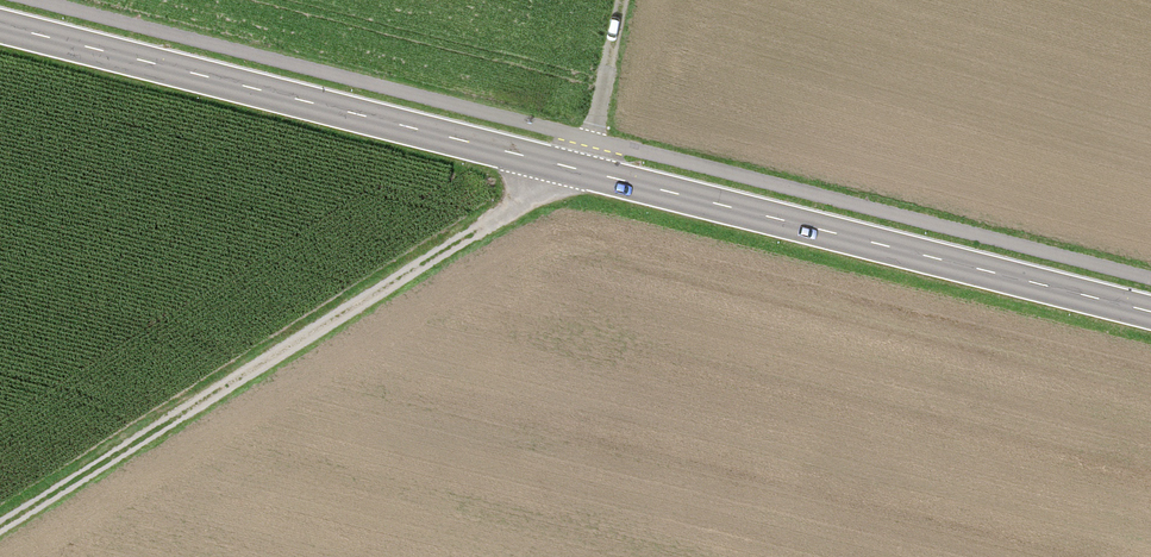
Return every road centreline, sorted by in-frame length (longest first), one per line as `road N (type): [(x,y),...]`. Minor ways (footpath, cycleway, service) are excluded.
road 1 (tertiary): [(1150,312),(0,25)]
road 2 (track): [(624,0),(582,170),(0,533)]

